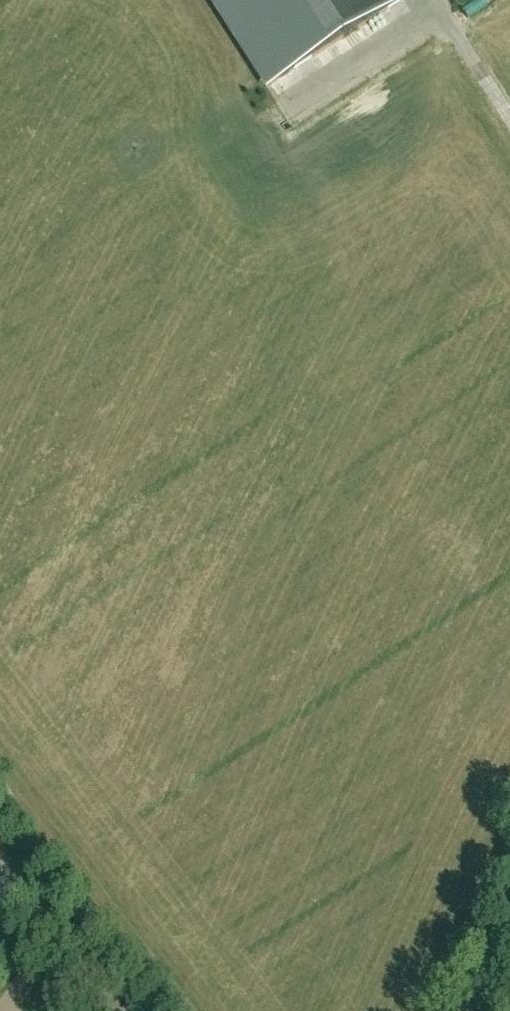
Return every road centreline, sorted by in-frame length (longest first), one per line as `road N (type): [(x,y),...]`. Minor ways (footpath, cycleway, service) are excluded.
road 1 (unclassified): [(120,1010),(0,858)]

